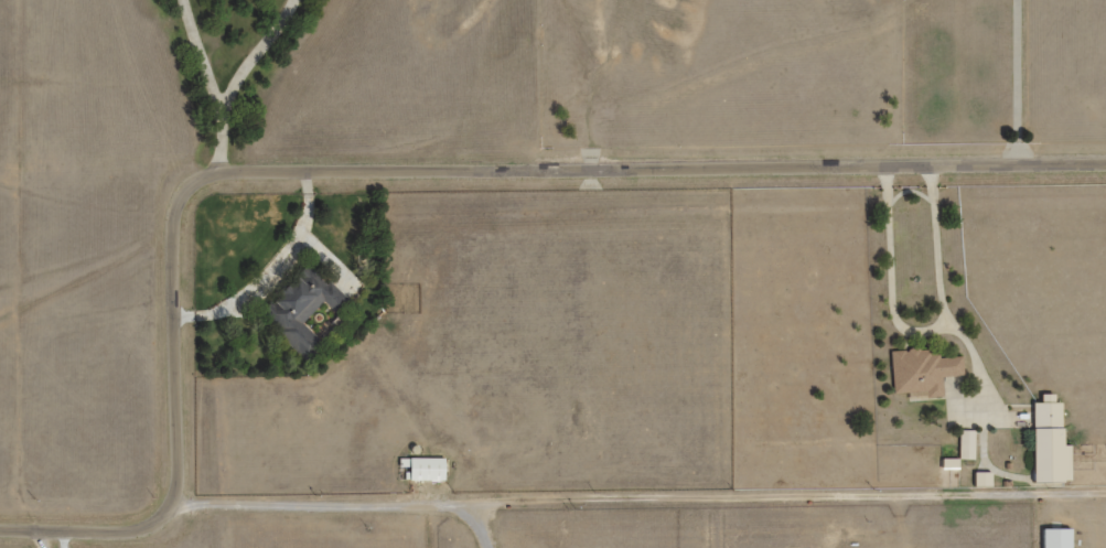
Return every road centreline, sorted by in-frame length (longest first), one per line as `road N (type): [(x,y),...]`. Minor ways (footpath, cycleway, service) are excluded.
road 1 (residential): [(238,175),(1105,167)]
road 2 (residential): [(0,533),(146,533),(176,511),(183,491),(185,203),(225,175),(238,175)]

